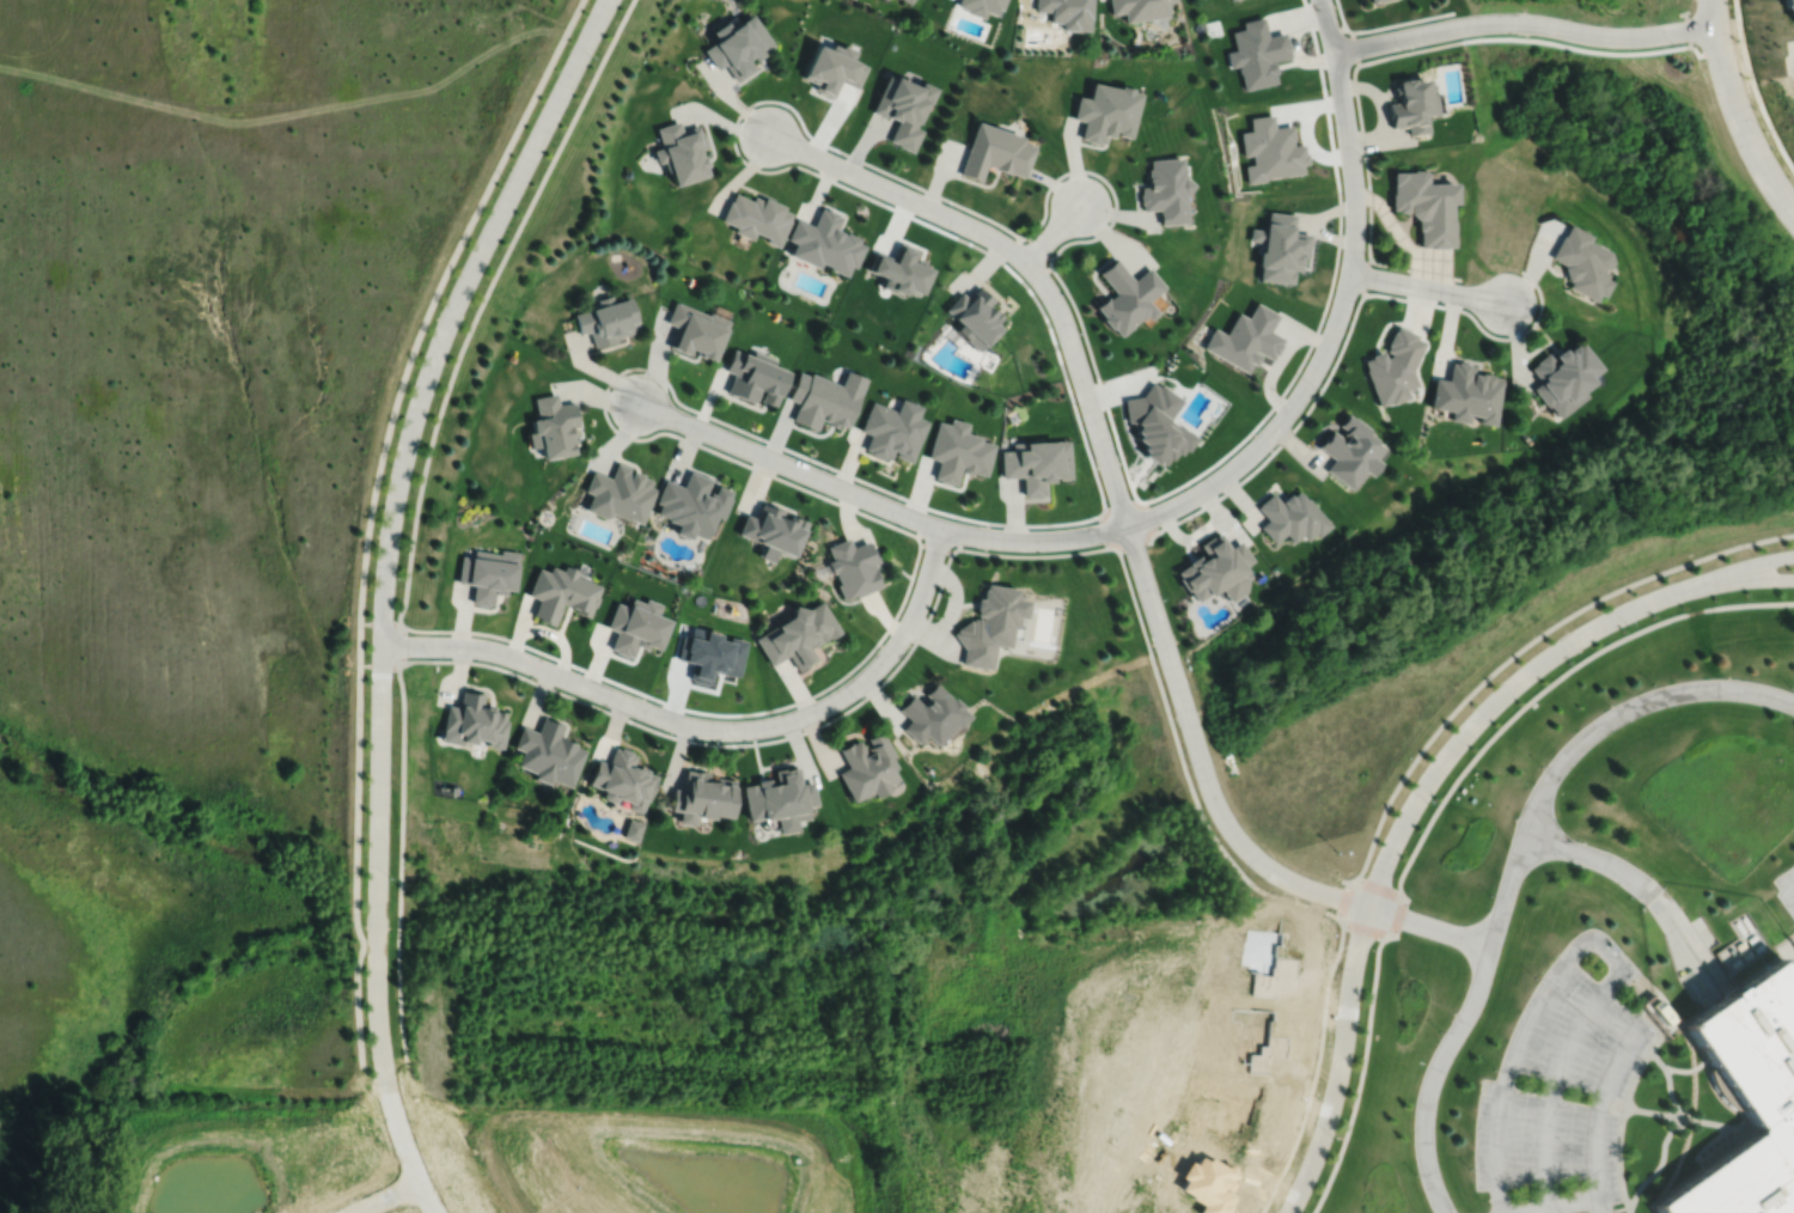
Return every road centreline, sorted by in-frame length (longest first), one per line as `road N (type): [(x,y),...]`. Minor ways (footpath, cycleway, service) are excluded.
road 1 (residential): [(388,1087),(379,855),(383,624),(395,507),(446,327),(604,4)]
road 2 (residential): [(383,645),(495,650),(700,729),(799,721),(844,699),(892,653),(915,616),(942,528)]
road 3 (residential): [(1127,525),(1234,468),(1285,417),(1325,353),(1350,273),(1355,207),(1334,51)]
road 4 (residential): [(1127,525),(1066,329),(1033,272),(986,234),(768,135)]
road 5 (residential): [(1371,907),(1293,883),(1228,825),(1127,525)]
road 6 (residential): [(1622,612),(1531,672),(1465,734),(1420,796),(1371,907)]
road 7 (residential): [(1334,51),(1490,22),(1600,36),(1715,25)]
road 8 (residential): [(639,403),(942,528)]
road 9 (residential): [(1371,907),(1330,1115),(1290,1212)]
road 10 (residential): [(1793,212),(1738,109),(1713,0)]
road 11 (residential): [(942,528),(1052,541),(1127,525)]
road 12 (residential): [(1793,556),(1725,569),(1622,612)]
road 13 (residential): [(1622,612),(1708,587),(1793,579)]
road 14 (residential): [(1350,273),(1505,304)]
road 15 (residential): [(433,1212),(417,1188),(388,1087)]

